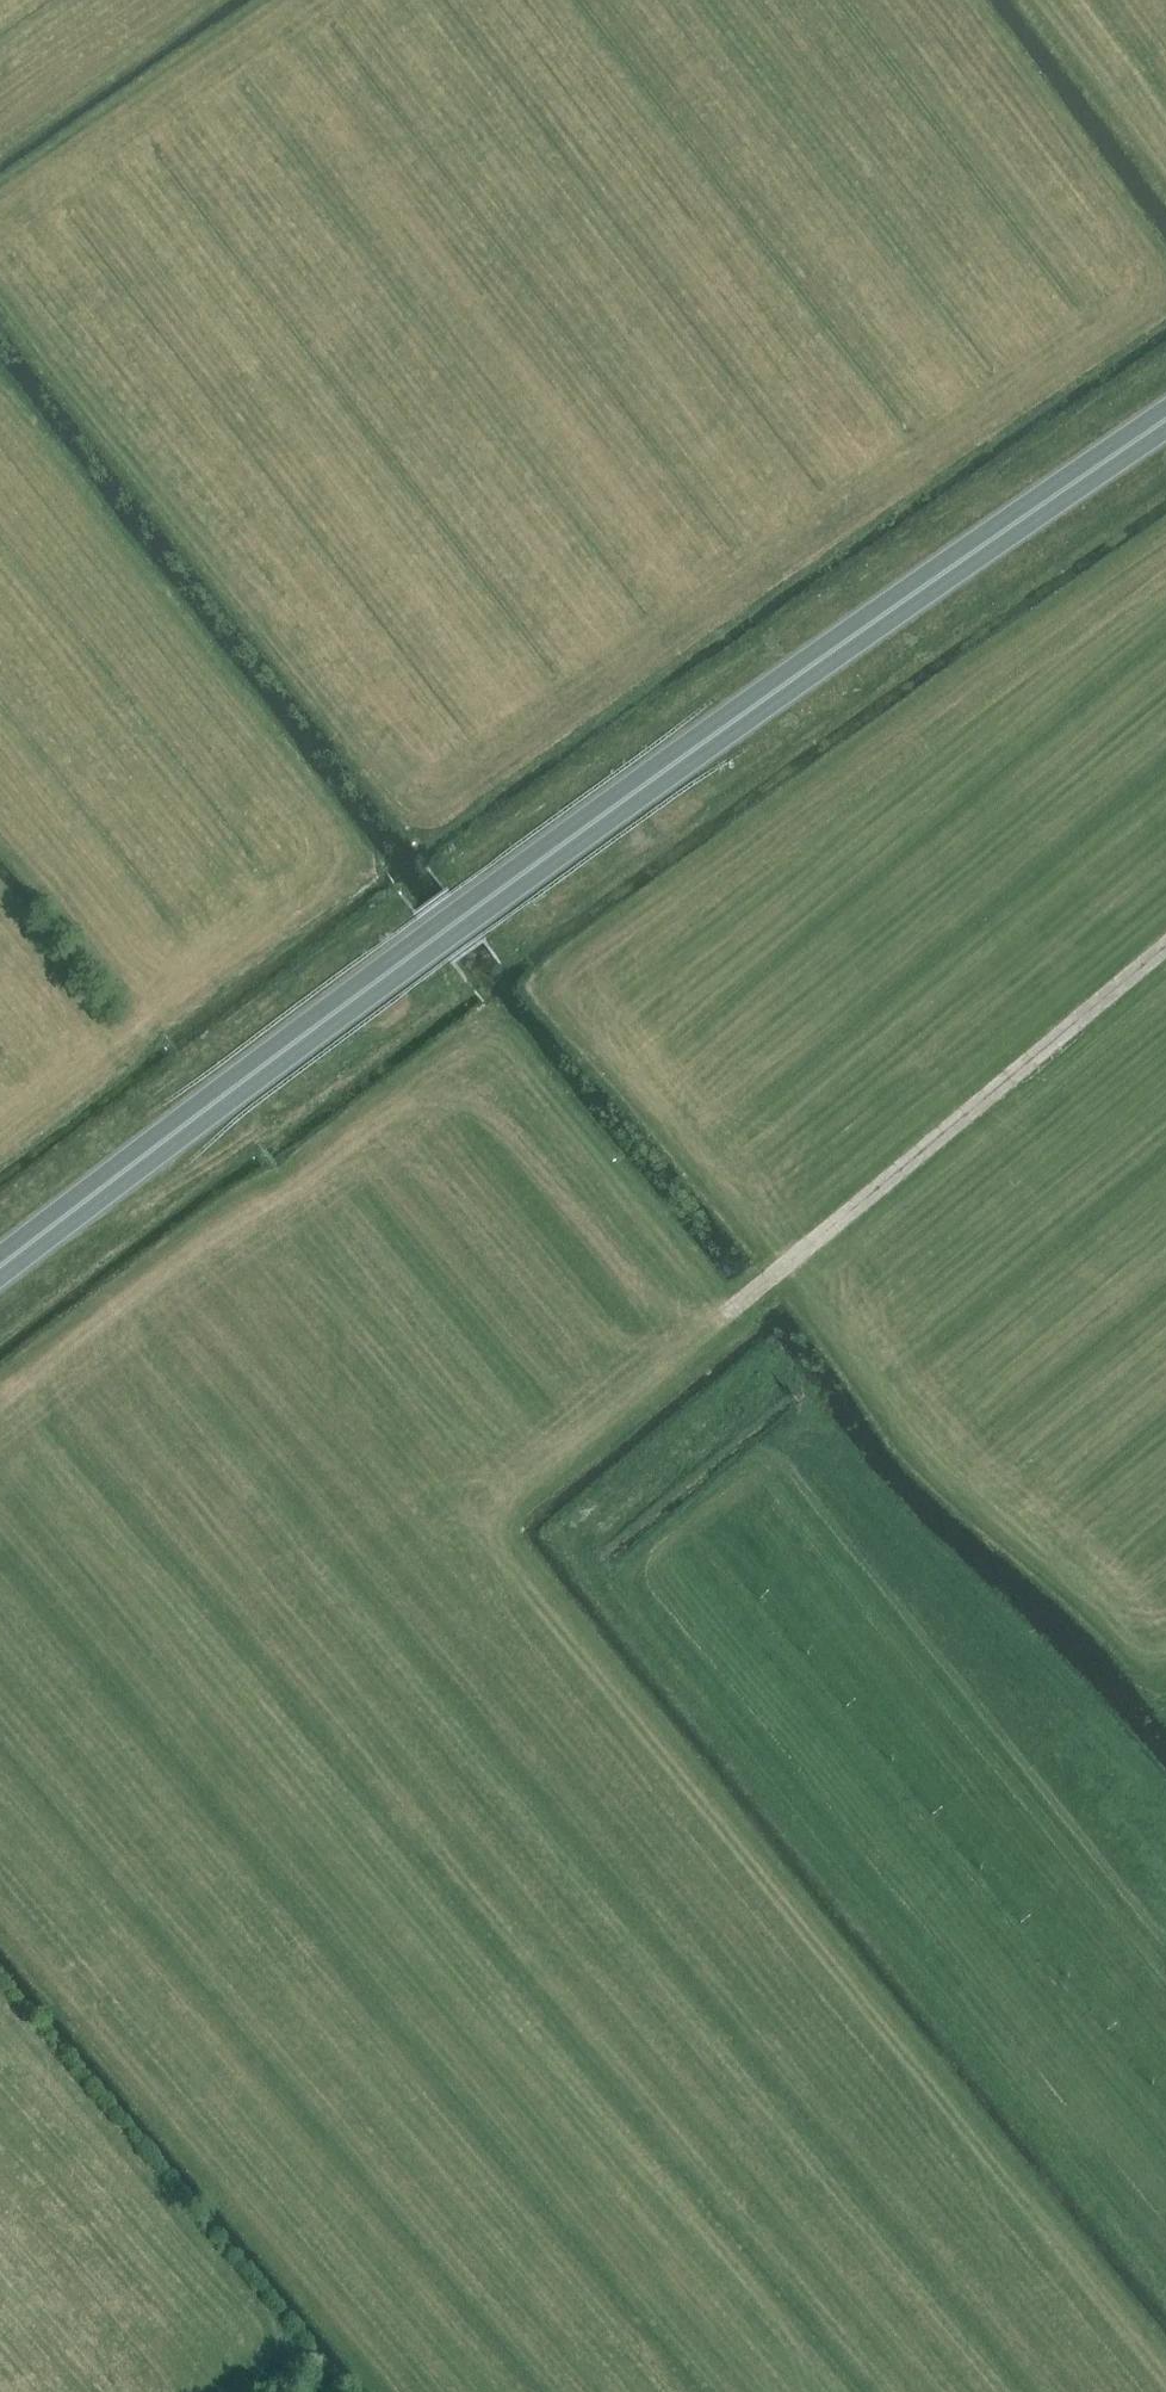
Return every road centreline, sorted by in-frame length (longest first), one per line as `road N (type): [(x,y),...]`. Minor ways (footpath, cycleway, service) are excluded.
road 1 (trunk): [(0,1266),(431,939),(1165,422)]

